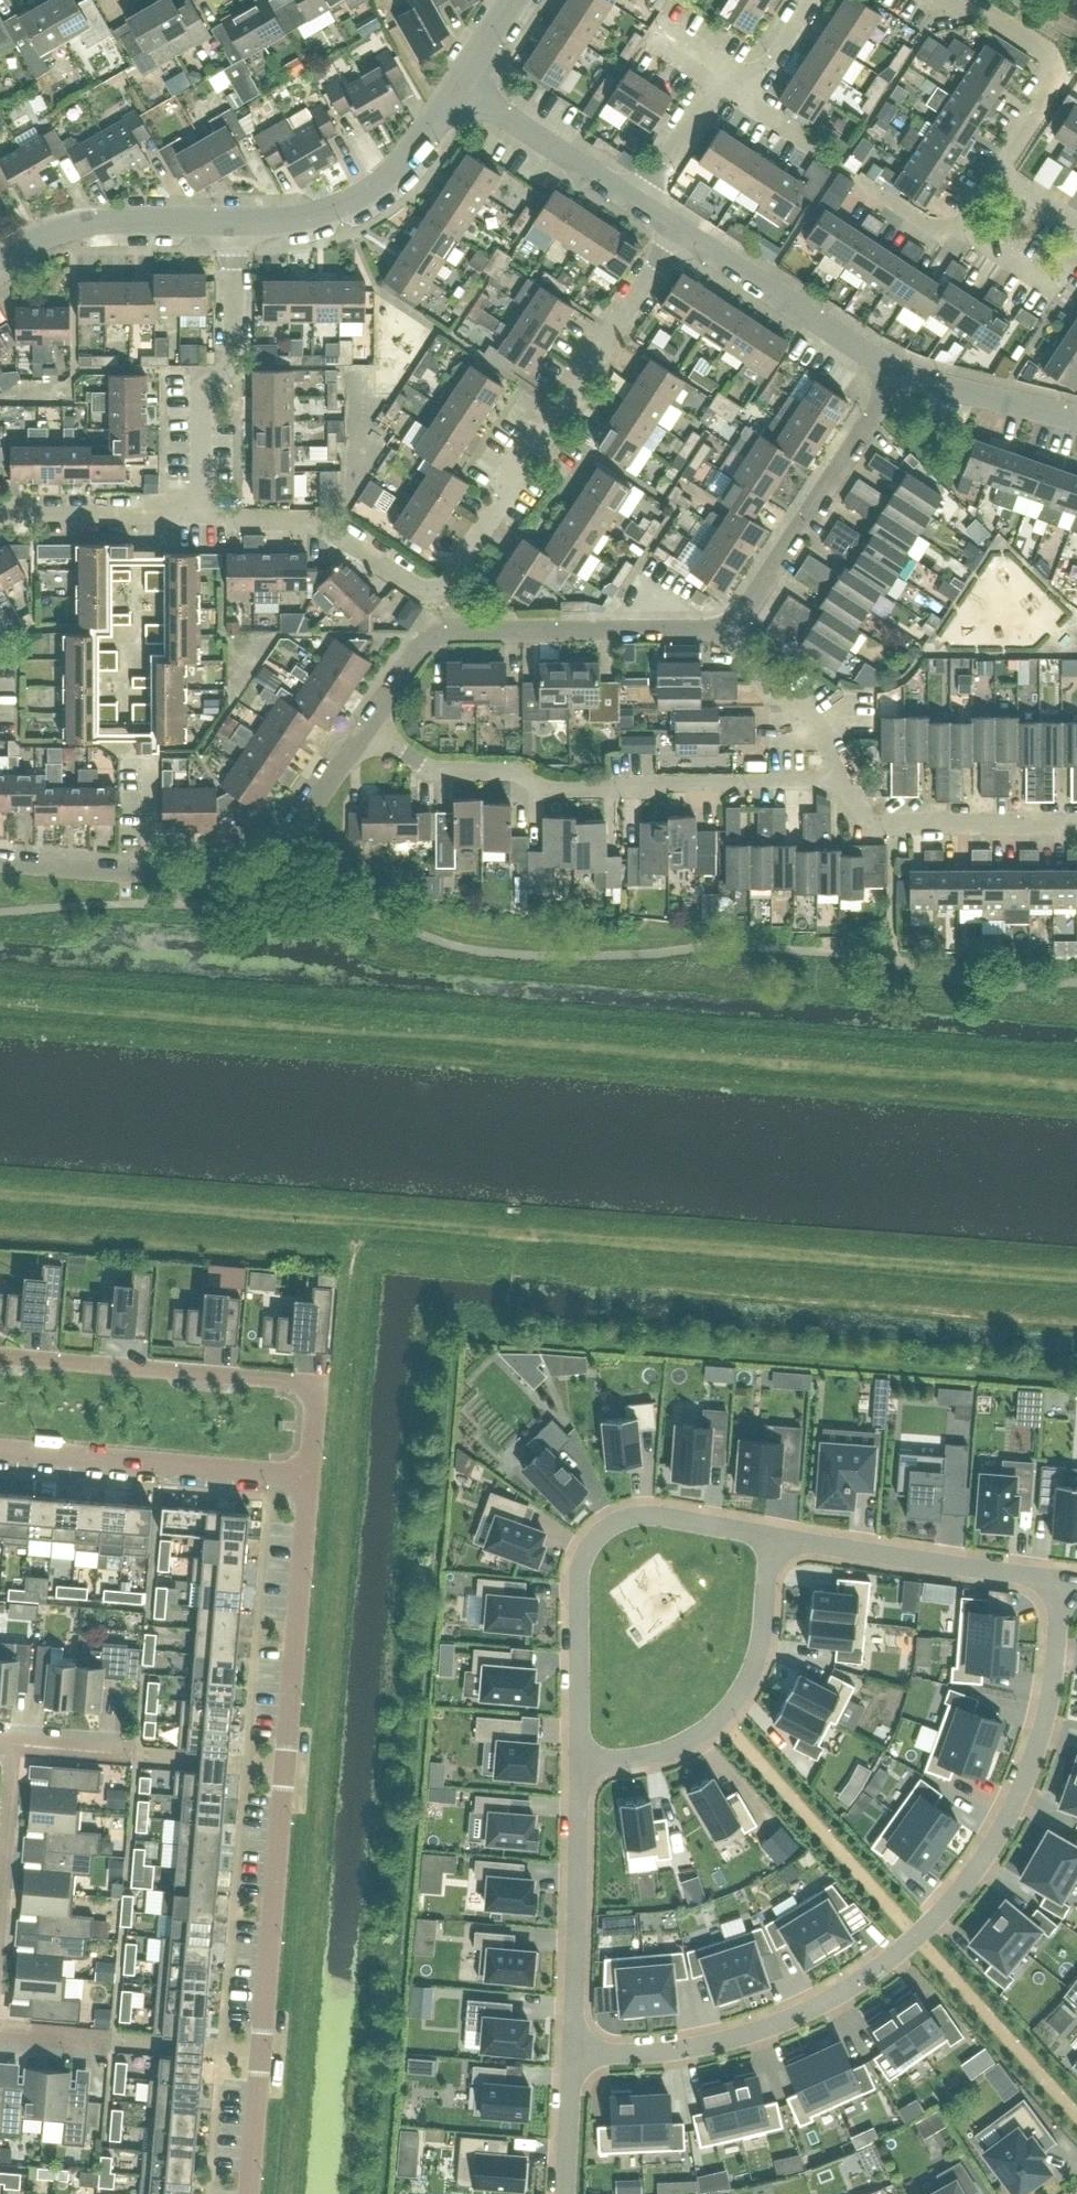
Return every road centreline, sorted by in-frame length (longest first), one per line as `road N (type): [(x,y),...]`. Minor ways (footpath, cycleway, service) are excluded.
road 1 (residential): [(1067,1584),(1051,1720),(1009,1829),(945,1911),(882,1967),(784,2024),(723,2045),(571,2052)]
road 2 (residential): [(248,2193),(307,1476)]
road 3 (residential): [(839,783),(543,788),(504,766),(431,767),(365,727)]
road 4 (residential): [(431,599),(523,501),(694,236)]
road 5 (residential): [(0,862),(234,880),(259,875),(277,863),(365,727)]
road 6 (residential): [(365,727),(418,643),(444,631),(714,631),(740,624)]
road 7 (residential): [(772,1537),(660,1515),(603,1529),(582,1573),(580,1761)]
road 8 (residential): [(0,1356),(315,1384),(307,1476)]
road 9 (residential): [(580,1761),(669,1746),(719,1718),(753,1667),(772,1537)]
road 10 (residential): [(201,515),(202,389),(235,375),(235,221)]
road 11 (residential): [(307,1476),(0,1450)]
road 12 (residential): [(740,624),(880,393),(903,373)]
road 13 (residential): [(772,1537),(1067,1584)]
road 14 (residential): [(571,2052),(580,1761)]
road 15 (unclassified): [(235,221),(301,218),(364,197),(397,171),(459,85)]
road 16 (residential): [(1076,822),(865,822),(839,783)]
road 17 (residential): [(431,599),(330,526),(201,515)]
road 18 (unclassified): [(903,373),(694,236)]
road 19 (unclassified): [(0,257),(81,224),(235,221)]
road 20 (unclassified): [(646,203),(459,85)]
road 21 (residential): [(201,515),(0,517)]
road 22 (residential): [(839,783),(740,624)]
road 23 (unclassified): [(1076,416),(903,373)]
road 24 (residential): [(1001,168),(1054,88),(1051,55),(1012,28)]
road 25 (residential): [(13,1747),(0,1915)]
road 26 (residential): [(1076,267),(1059,295),(955,234)]
road 27 (residential): [(646,203),(723,82)]
road 28 (residential): [(564,2193),(571,2052)]
road 29 (residential): [(749,102),(816,0)]

